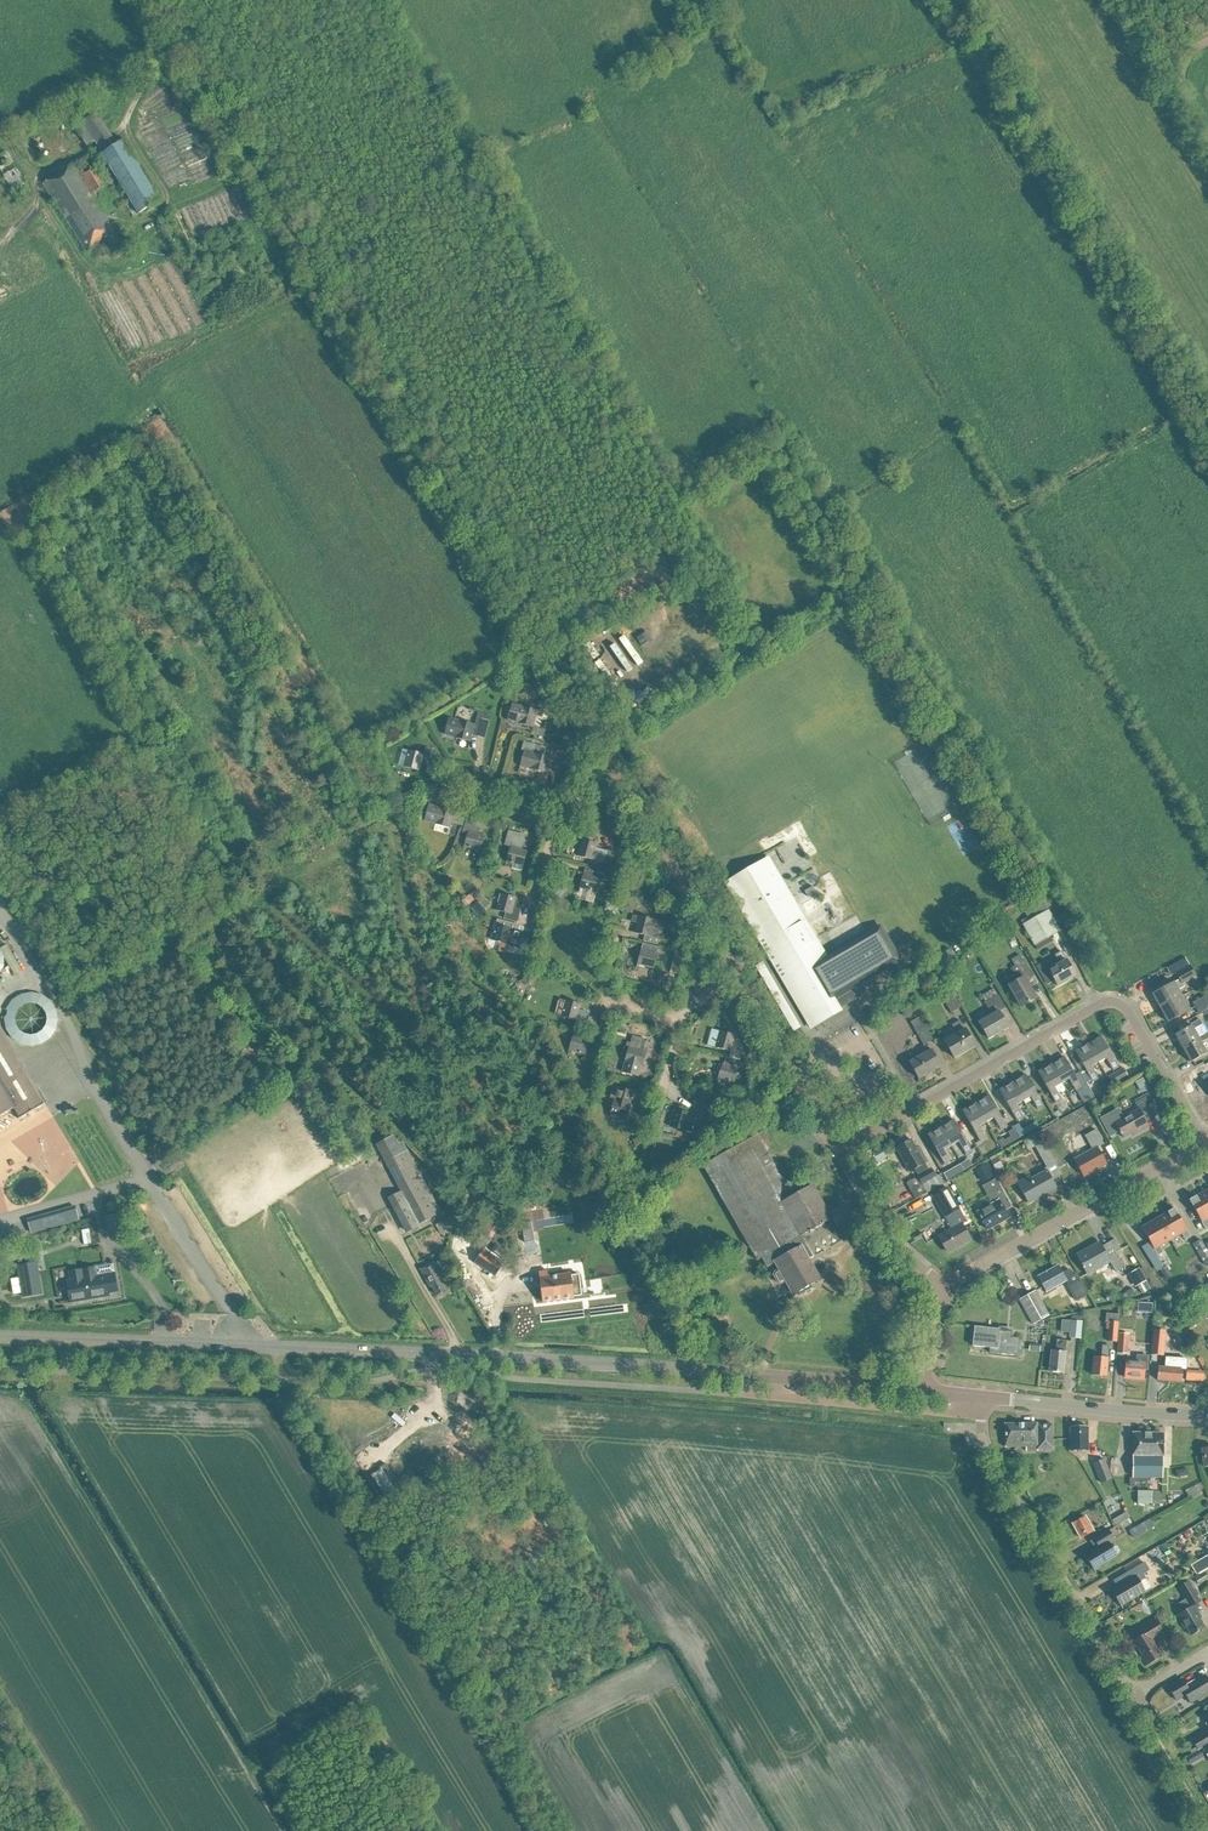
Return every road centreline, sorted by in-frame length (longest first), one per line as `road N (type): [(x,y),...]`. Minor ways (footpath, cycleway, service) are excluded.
road 1 (tertiary): [(926,1389),(473,1356),(0,1337)]
road 2 (track): [(625,784),(148,0)]
road 3 (residential): [(839,1152),(1105,1000),(1127,1008),(1201,1142)]
road 4 (unclassified): [(1207,1652),(1133,1697),(984,1457),(981,1396)]
road 5 (residential): [(946,1288),(1201,1142)]
road 6 (tertiary): [(981,1396),(1207,1415)]
road 7 (unclassified): [(740,978),(625,784)]
road 8 (residential): [(625,784),(553,825),(479,805),(474,791),(443,783)]
road 9 (unclassified): [(839,1152),(740,978)]
road 10 (unclassified): [(946,1288),(885,1236),(839,1152)]
road 11 (unclassified): [(64,1830),(0,1724)]

